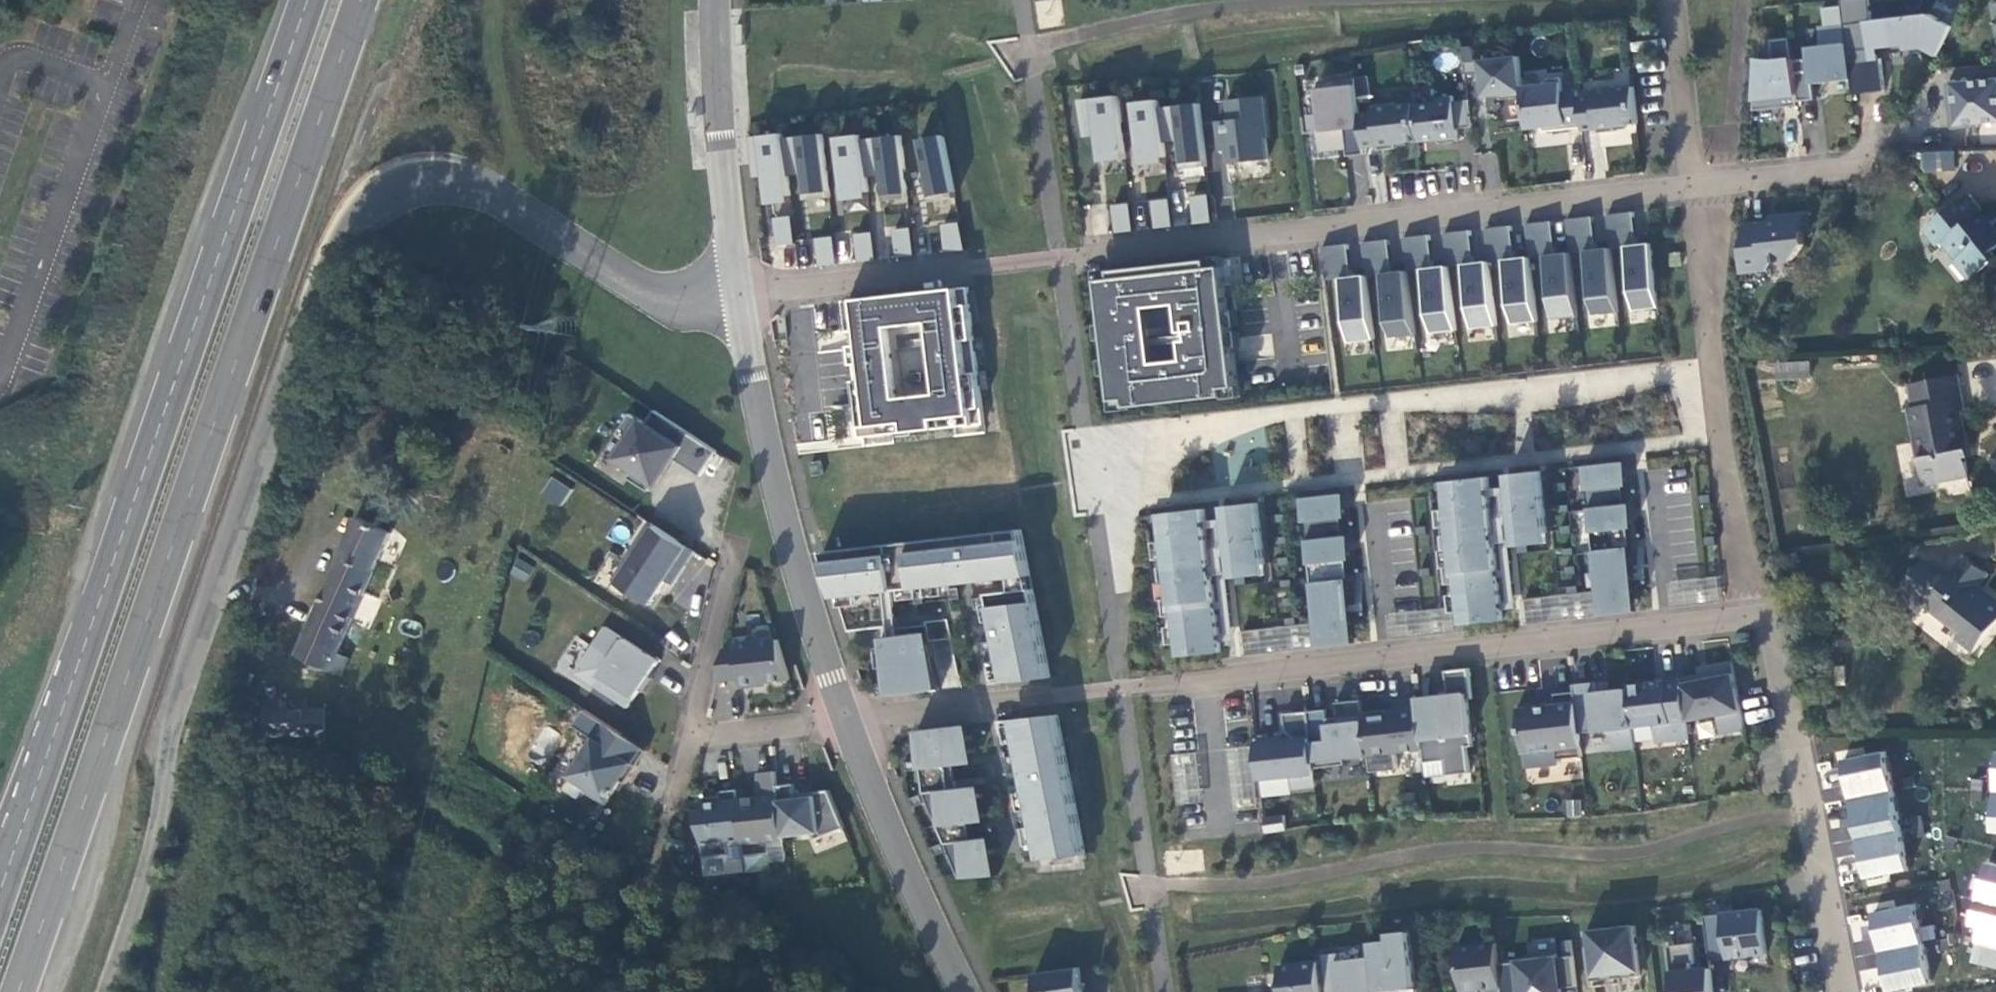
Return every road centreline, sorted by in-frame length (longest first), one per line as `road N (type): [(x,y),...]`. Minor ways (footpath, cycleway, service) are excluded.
road 1 (residential): [(845,720),(1755,614),(1764,625),(1814,818),(1849,991)]
road 2 (unclassified): [(110,991),(159,844),(187,675),(356,207),(396,181),(458,179),(625,277),(740,299)]
road 3 (trunk): [(22,991),(365,0)]
road 4 (residential): [(740,299),(1692,181)]
road 5 (trunk): [(313,0),(77,679)]
road 6 (residential): [(845,720),(769,454),(740,299)]
road 7 (residential): [(740,299),(716,0)]
road 8 (residential): [(966,991),(845,720)]
road 9 (trunk): [(77,679),(0,904)]
road 10 (residential): [(737,540),(690,741)]
road 11 (trunk): [(77,679),(0,859)]
road 12 (residential): [(1673,0),(1692,181)]
road 13 (residential): [(1692,181),(1868,160)]
road 14 (residential): [(690,741),(845,720)]

